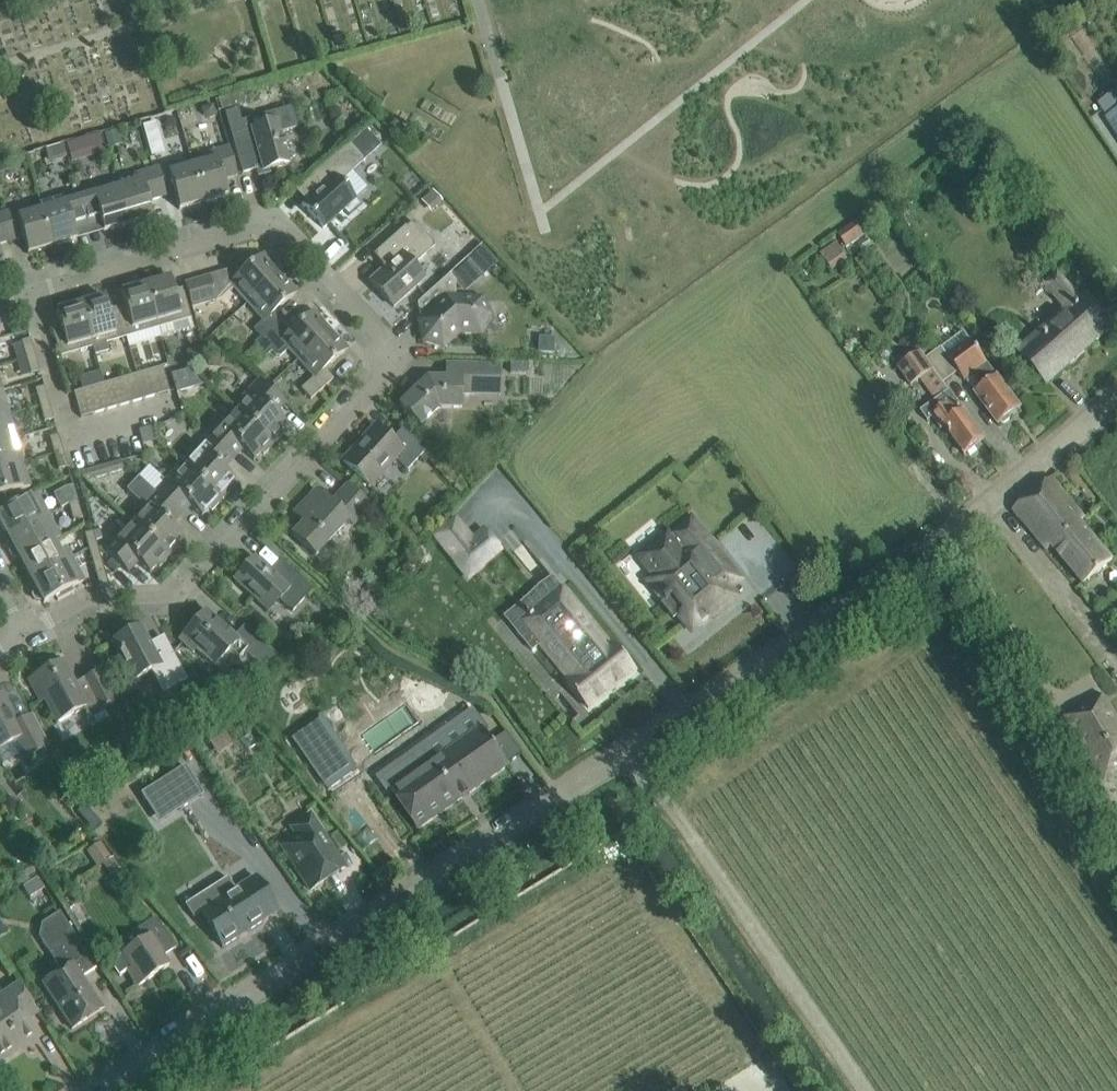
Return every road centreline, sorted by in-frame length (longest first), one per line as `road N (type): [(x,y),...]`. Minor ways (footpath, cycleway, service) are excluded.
road 1 (residential): [(104,1090),(548,788),(890,577),(1116,395)]
road 2 (residential): [(22,634),(88,598),(178,595),(378,379),(388,353),(275,219),(28,294)]
road 3 (track): [(858,1090),(628,739)]
road 4 (residential): [(28,294),(71,436),(163,410)]

